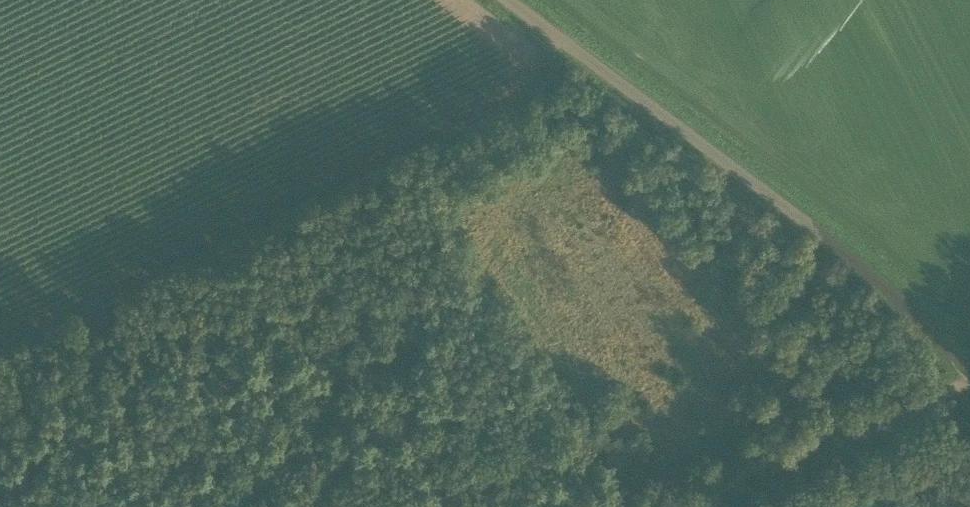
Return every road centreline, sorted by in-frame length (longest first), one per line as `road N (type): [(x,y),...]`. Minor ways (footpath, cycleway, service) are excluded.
road 1 (unclassified): [(969,367),(885,286),(505,0)]
road 2 (track): [(969,381),(718,506)]

